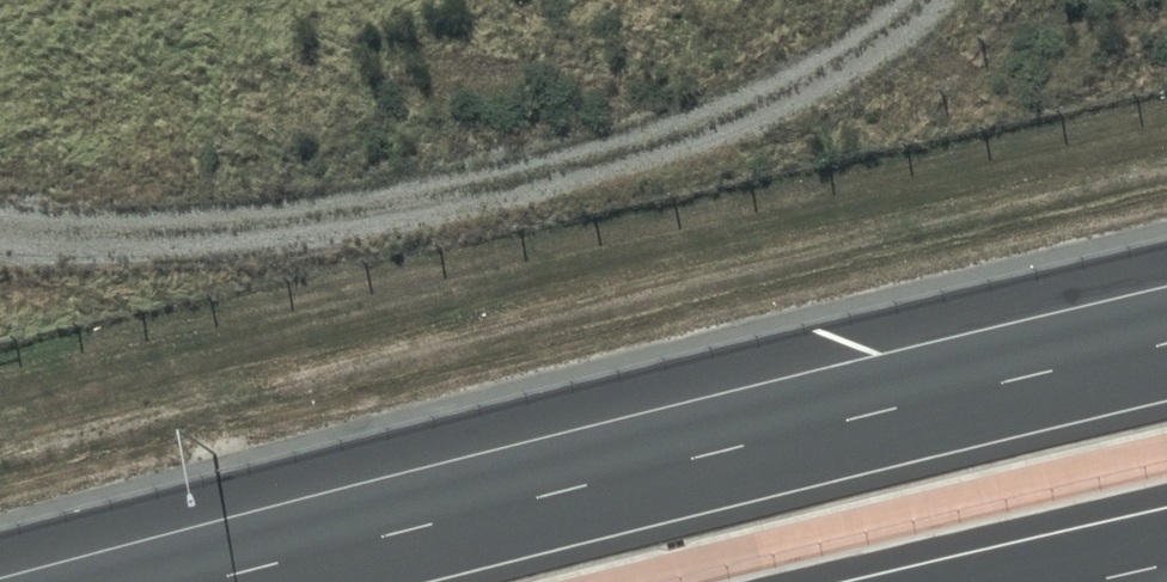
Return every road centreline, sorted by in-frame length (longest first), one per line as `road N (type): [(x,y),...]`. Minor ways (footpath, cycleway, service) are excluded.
road 1 (motorway): [(213,581),(1166,346)]
road 2 (track): [(918,0),(871,43),(687,127),(412,196),(99,231),(0,216)]

